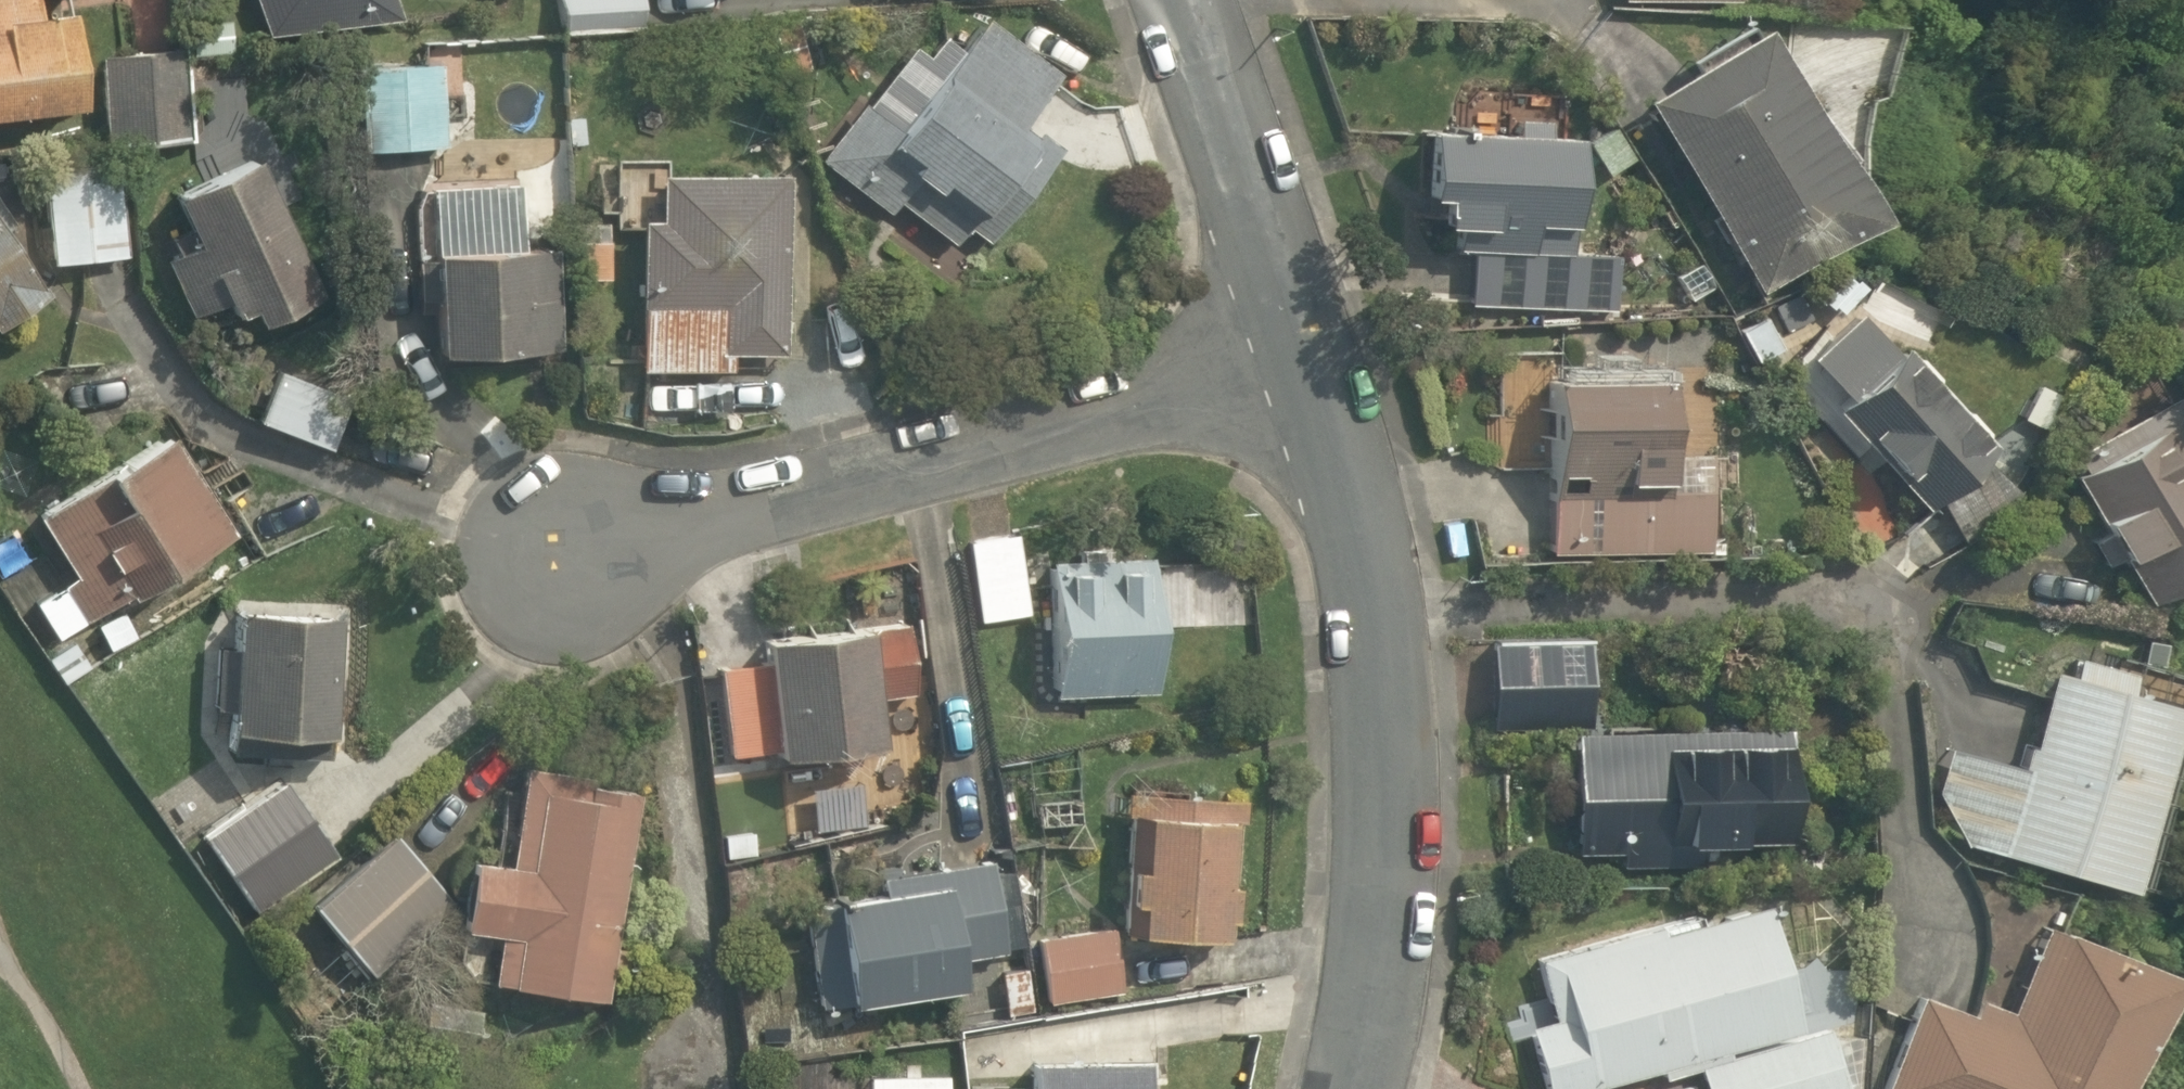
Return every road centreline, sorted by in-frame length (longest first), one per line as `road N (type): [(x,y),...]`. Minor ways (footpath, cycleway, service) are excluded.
road 1 (residential): [(1370,615),(1897,610),(1935,970)]
road 2 (residential): [(1300,346),(655,539),(564,542)]
road 3 (residential): [(1350,1088),(1371,1009),(1384,882),(1386,788),(1370,615)]
road 4 (residential): [(1300,346),(1184,0)]
road 5 (residential): [(1370,615),(1349,510),(1300,346)]

